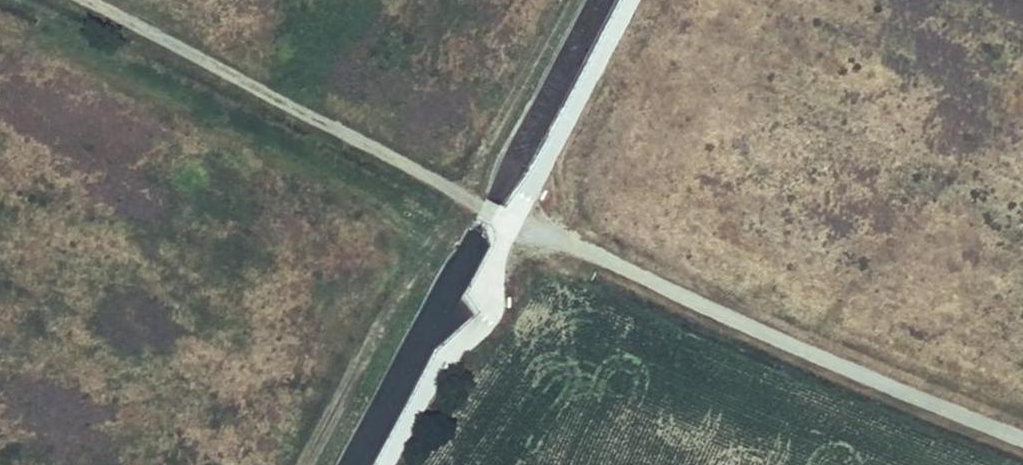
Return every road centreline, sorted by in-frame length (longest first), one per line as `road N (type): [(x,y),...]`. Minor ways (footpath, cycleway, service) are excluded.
road 1 (track): [(1022,440),(480,207)]
road 2 (track): [(309,464),(568,0)]
road 3 (track): [(88,0),(480,207)]

